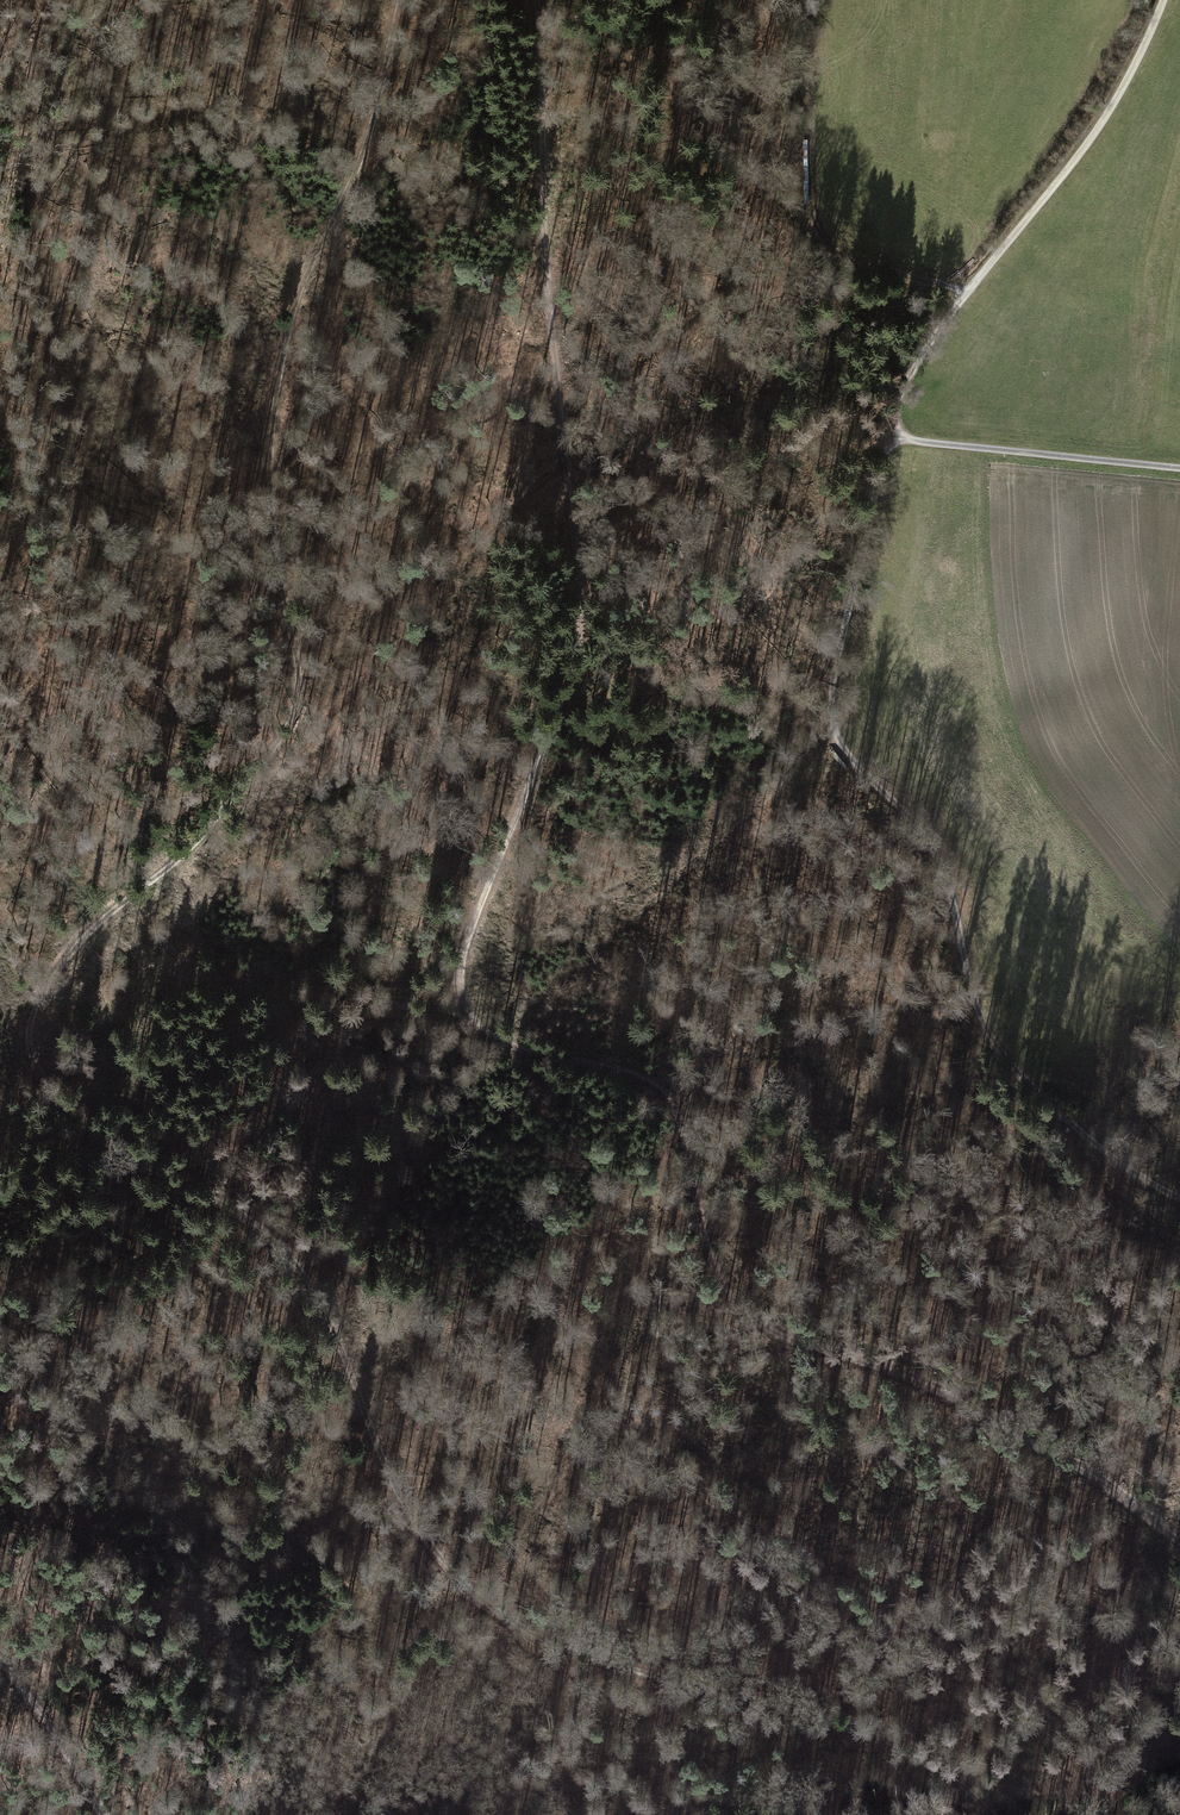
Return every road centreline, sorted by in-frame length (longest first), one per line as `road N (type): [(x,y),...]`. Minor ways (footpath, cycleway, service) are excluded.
road 1 (track): [(402,0),(374,120),(292,313),(274,398),(269,492),(297,669),(295,709),(213,831),(86,933),(30,1018),(31,1046),(41,1075),(66,1102),(136,1161),(249,1219),(326,1308),(357,1402),(451,1586),(553,1643),(907,1747),(993,1814)]
road 2 (track): [(536,0),(543,220),(578,551),(578,635),(567,691),(456,947),(455,991),(483,1033),(614,1068),(674,1101),(704,1237),(720,1279),(753,1322),(908,1377),(1021,1432),(1179,1541)]
road 3 (track): [(1163,0),(1091,139),(906,380),(840,639),(833,717),(856,769),(913,819),(949,883),(977,1007),(1006,1068),(1134,1174),(1179,1197)]
road 4 (track): [(965,293),(838,252),(825,230),(794,0)]
road 5 (track): [(889,437),(1179,468)]
road 6 (track): [(0,1670),(100,1814)]

